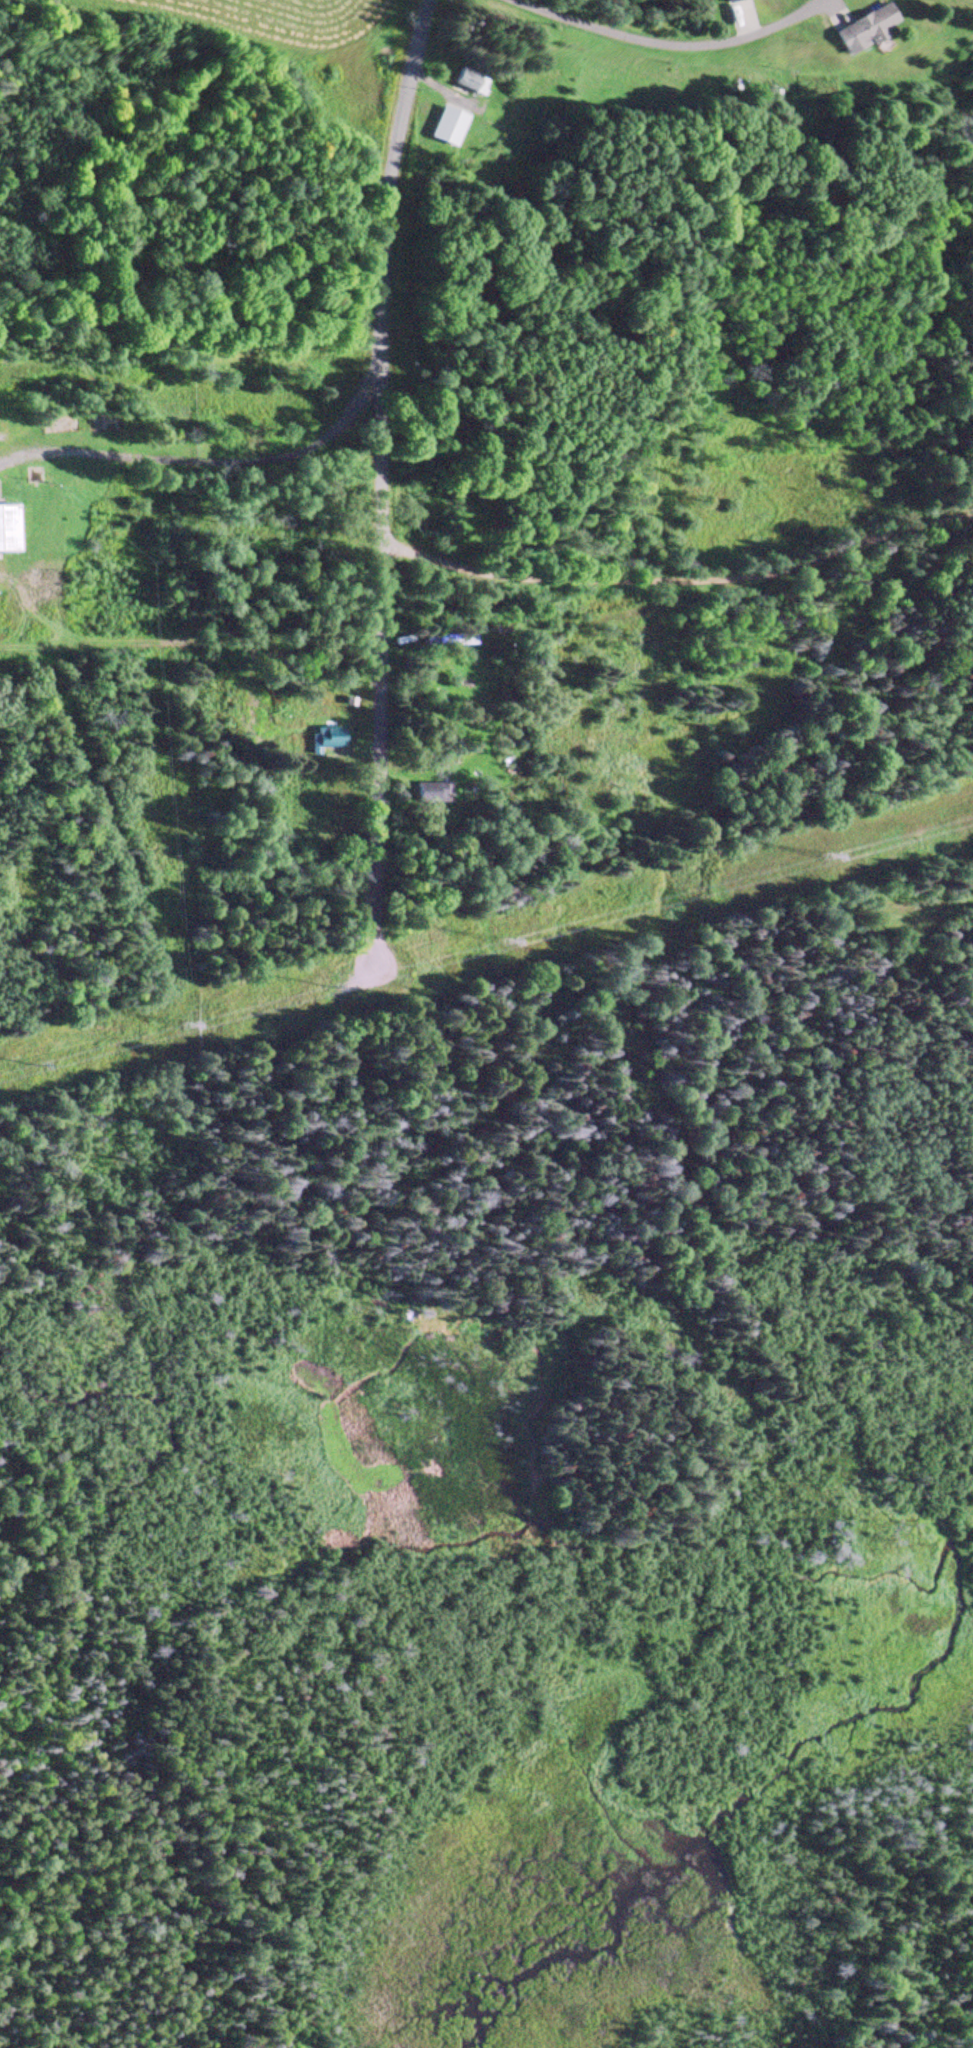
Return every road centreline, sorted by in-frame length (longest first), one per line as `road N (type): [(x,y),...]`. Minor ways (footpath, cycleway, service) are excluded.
road 1 (residential): [(377,959),(380,341),(428,0)]
road 2 (residential): [(0,258),(69,281),(192,274),(271,219),(396,184)]

